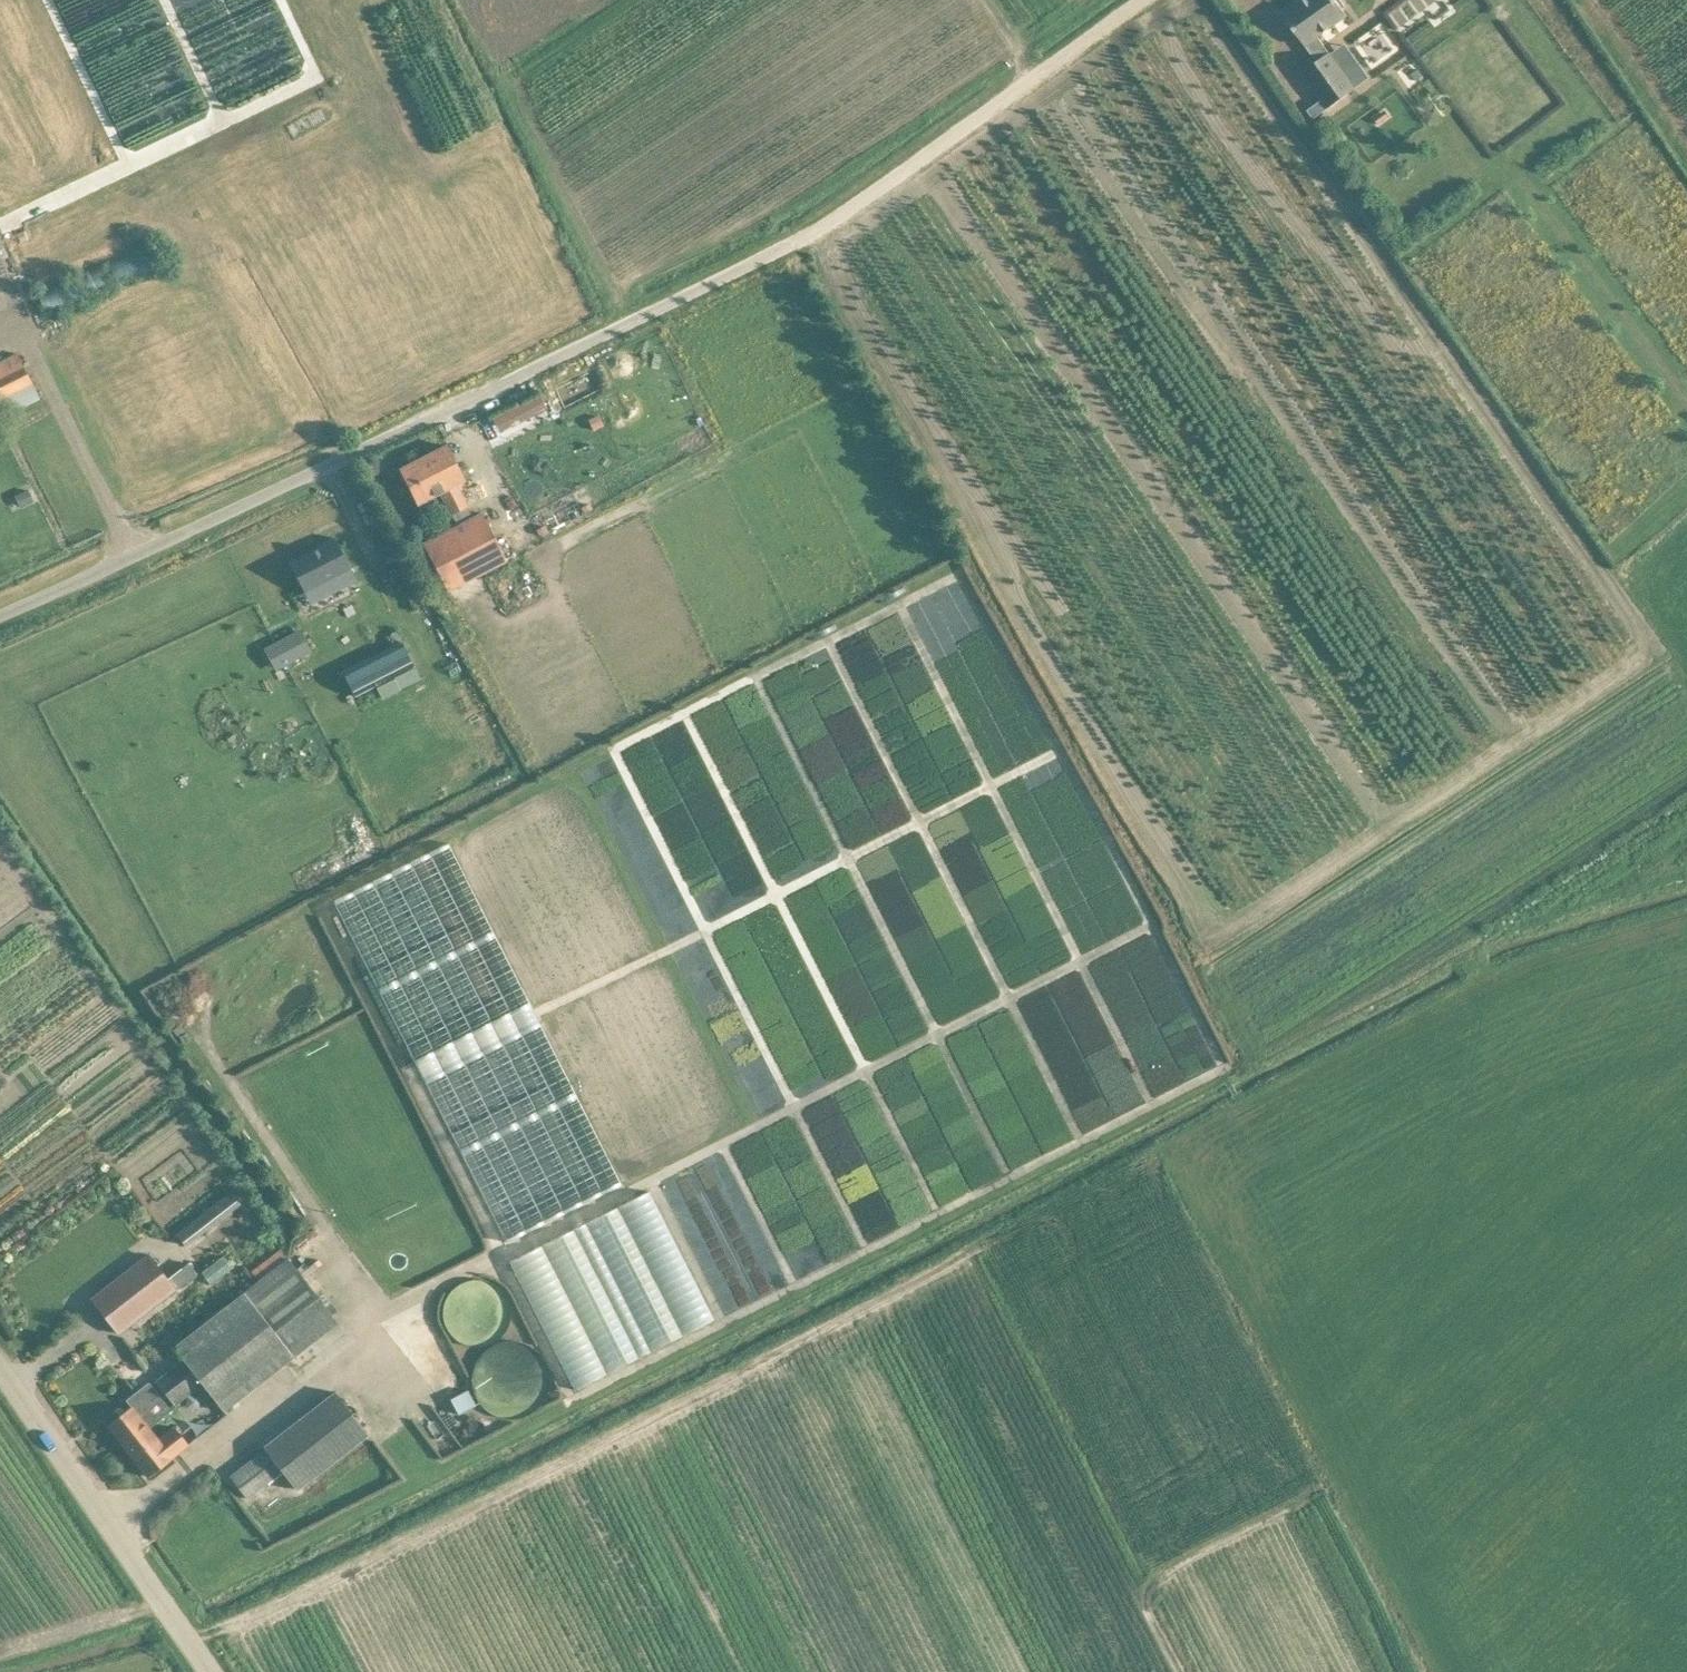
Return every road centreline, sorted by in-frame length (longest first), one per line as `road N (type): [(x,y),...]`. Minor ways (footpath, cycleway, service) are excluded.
road 1 (unclassified): [(0,620),(785,253),(1142,0)]
road 2 (unclassified): [(212,1671),(0,1363)]

